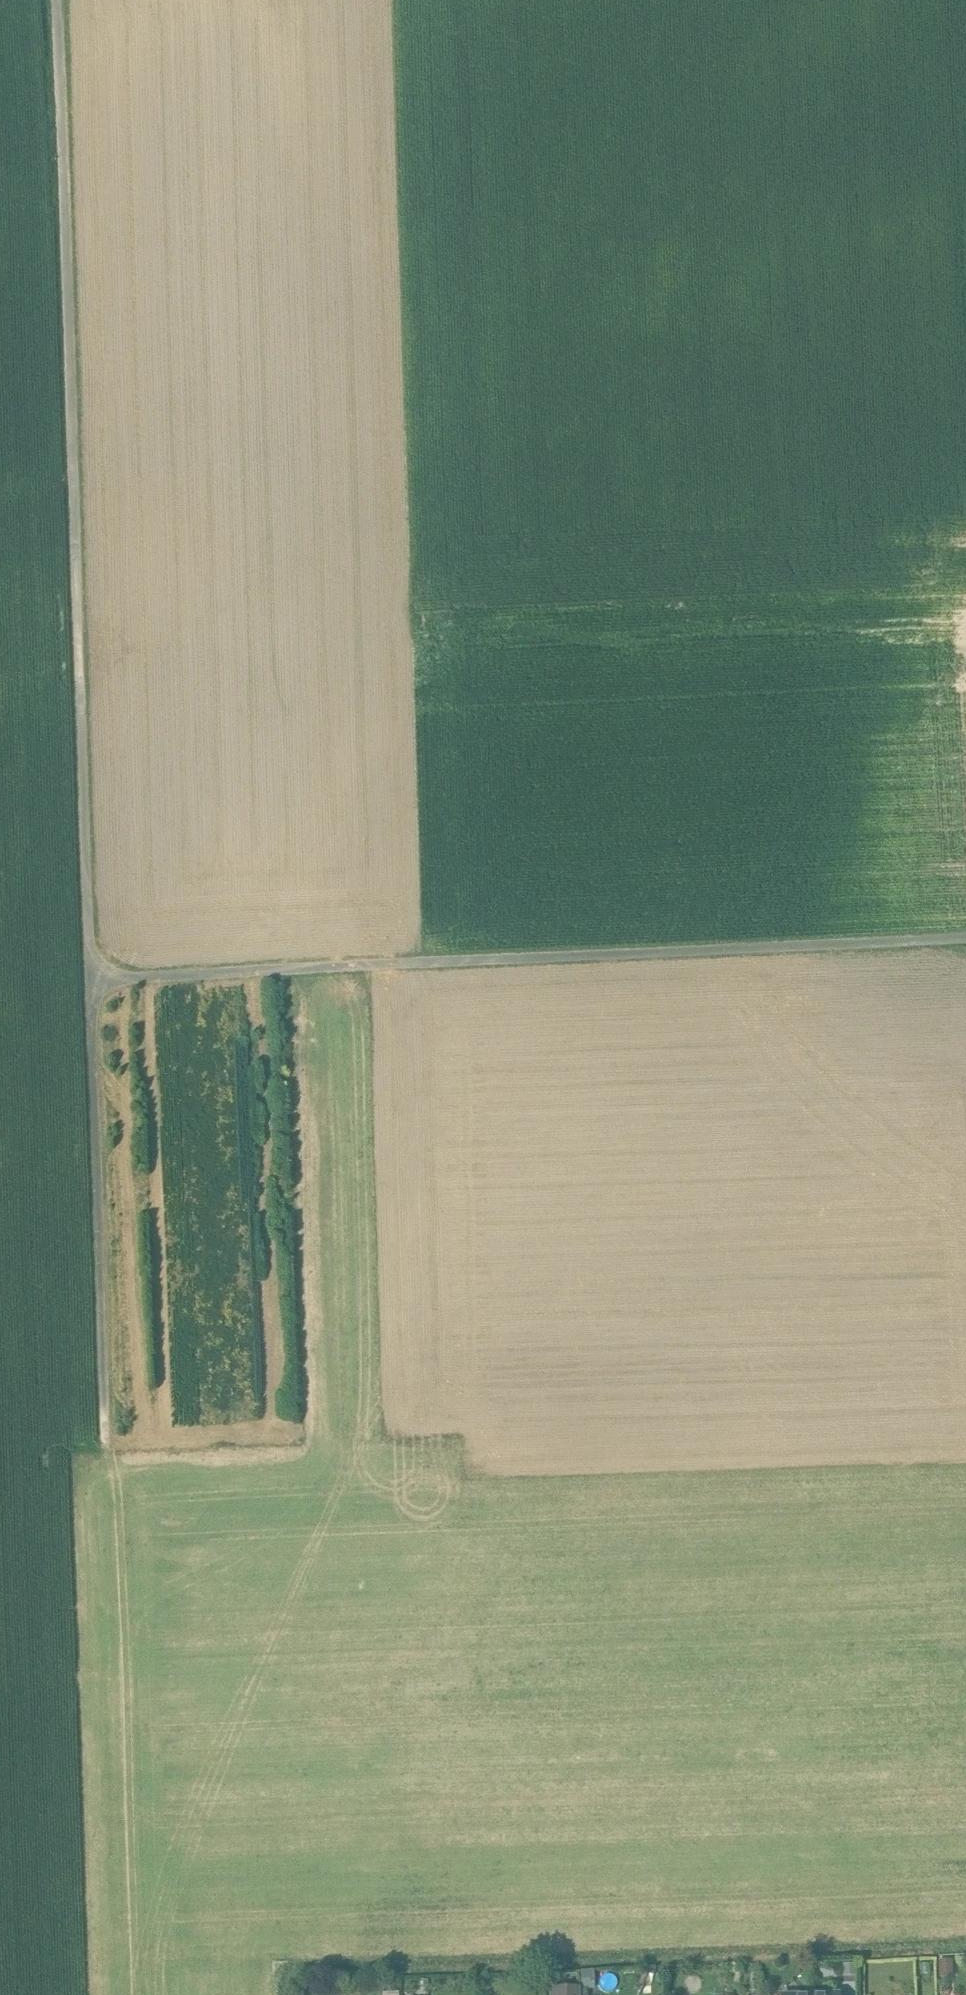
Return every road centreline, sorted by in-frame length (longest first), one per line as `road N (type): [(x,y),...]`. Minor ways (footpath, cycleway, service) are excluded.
road 1 (track): [(965,937),(91,976),(58,0)]
road 2 (track): [(105,1444),(91,976)]

